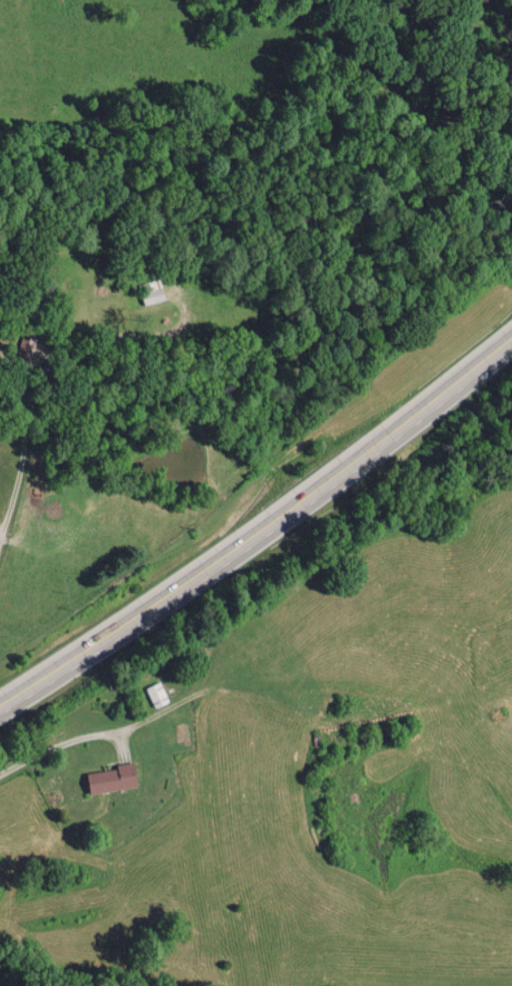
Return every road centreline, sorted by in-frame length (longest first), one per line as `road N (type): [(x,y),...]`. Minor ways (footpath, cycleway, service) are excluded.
road 1 (primary): [(0,700),(177,590),(375,449),(511,337)]

